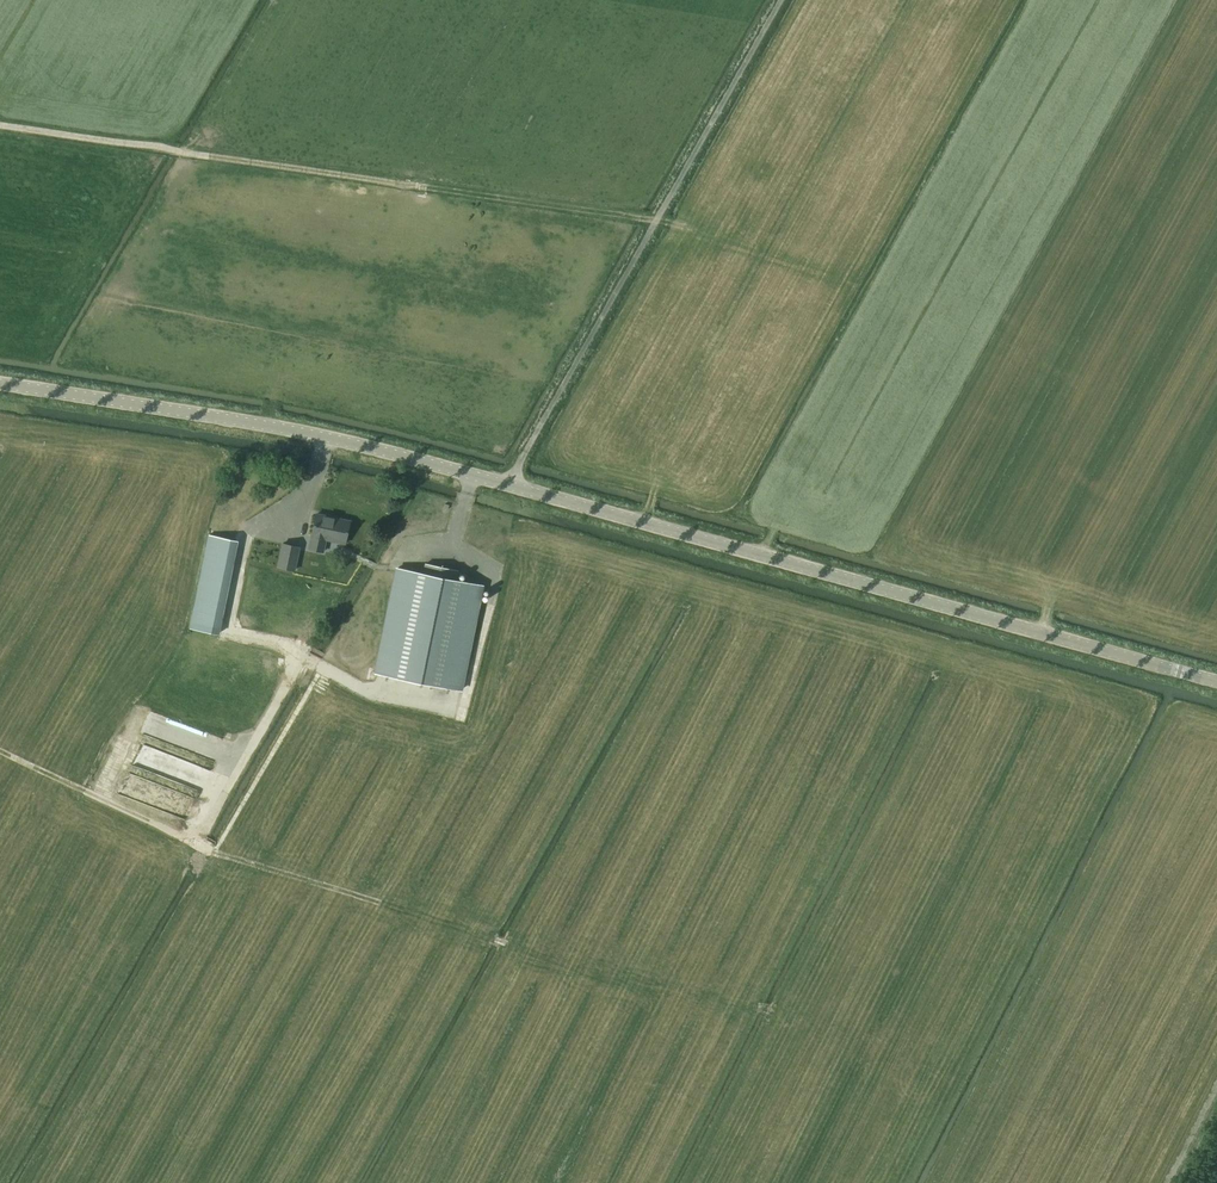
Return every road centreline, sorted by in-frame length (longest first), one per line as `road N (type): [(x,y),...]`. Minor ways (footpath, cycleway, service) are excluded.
road 1 (unclassified): [(1216,688),(296,431),(0,382)]

